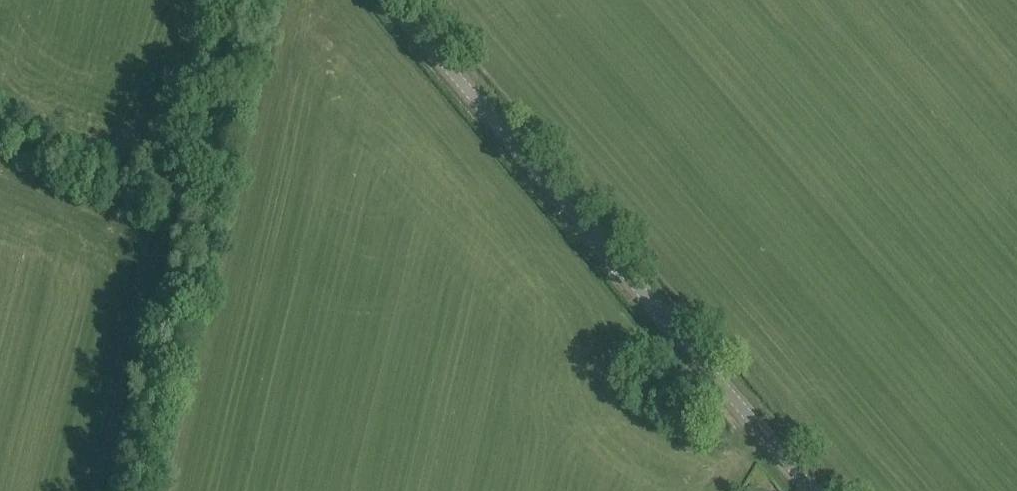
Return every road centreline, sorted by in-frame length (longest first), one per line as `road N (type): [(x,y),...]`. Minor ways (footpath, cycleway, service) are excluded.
road 1 (unclassified): [(813,490),(388,0)]
road 2 (track): [(172,201),(102,490)]
road 3 (track): [(227,0),(172,201)]
road 4 (track): [(0,130),(172,201)]

